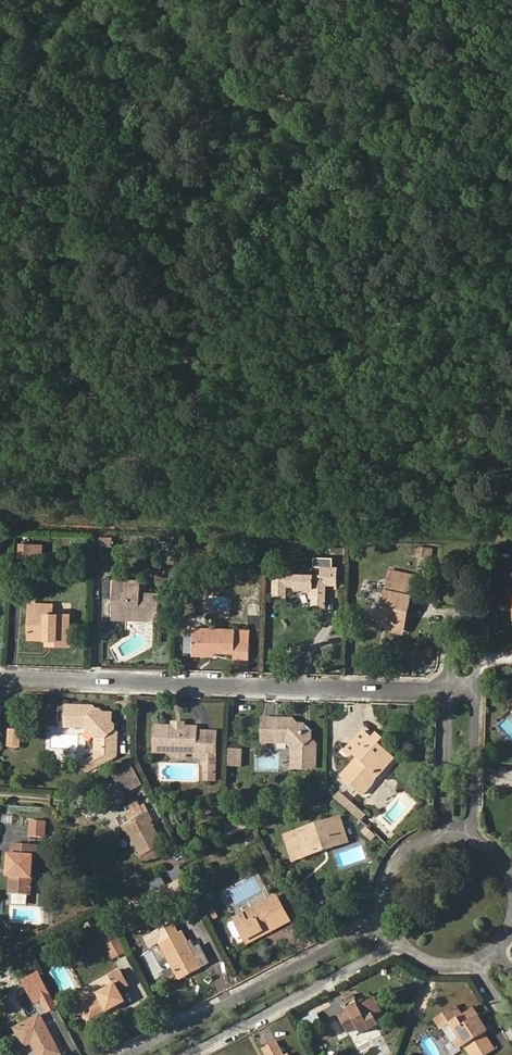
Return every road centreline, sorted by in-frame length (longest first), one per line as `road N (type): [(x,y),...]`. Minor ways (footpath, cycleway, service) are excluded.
road 1 (residential): [(0,680),(451,690)]
road 2 (residential): [(384,925),(139,1054)]
road 3 (residential): [(197,1054),(397,951)]
road 4 (residential): [(482,693),(485,615),(453,613),(451,690)]
road 5 (residential): [(478,836),(482,693)]
road 6 (residential): [(451,690),(446,831)]
road 7 (residential): [(446,831),(400,857),(386,888),(384,925)]

